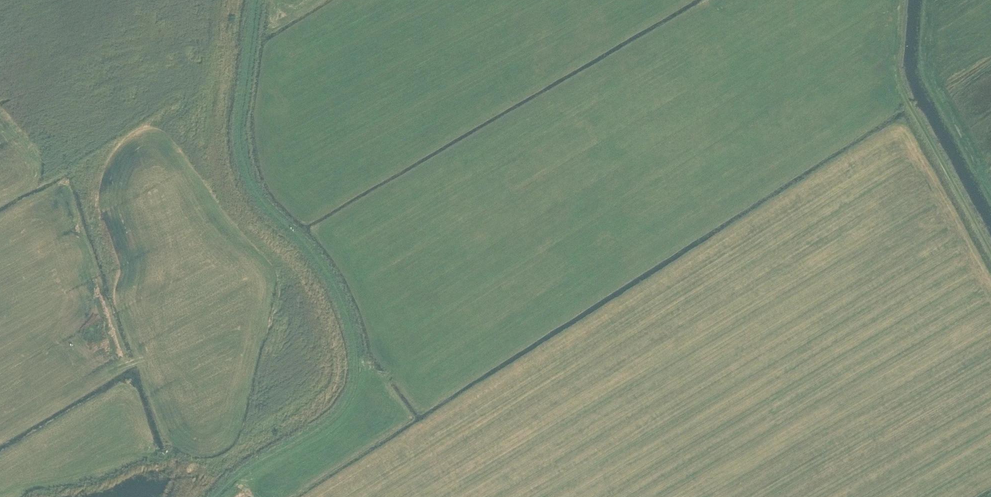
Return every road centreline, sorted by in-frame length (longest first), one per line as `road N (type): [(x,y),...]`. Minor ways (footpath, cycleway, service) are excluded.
road 1 (track): [(990,252),(902,87),(903,0)]

